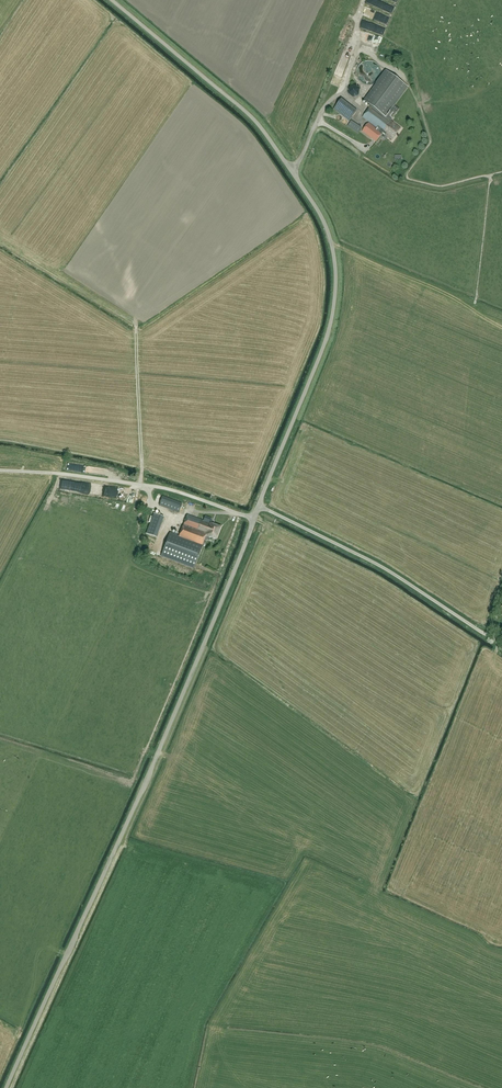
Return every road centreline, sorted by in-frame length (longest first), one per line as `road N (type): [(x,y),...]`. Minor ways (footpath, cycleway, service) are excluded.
road 1 (unclassified): [(8,1087),(254,518)]
road 2 (unclassified): [(258,506),(329,326),(336,282),(331,239),(250,116),(112,0)]
road 3 (unclassified): [(501,631),(486,635),(388,570),(258,506)]
road 4 (unclassified): [(254,518),(155,486),(0,470)]

